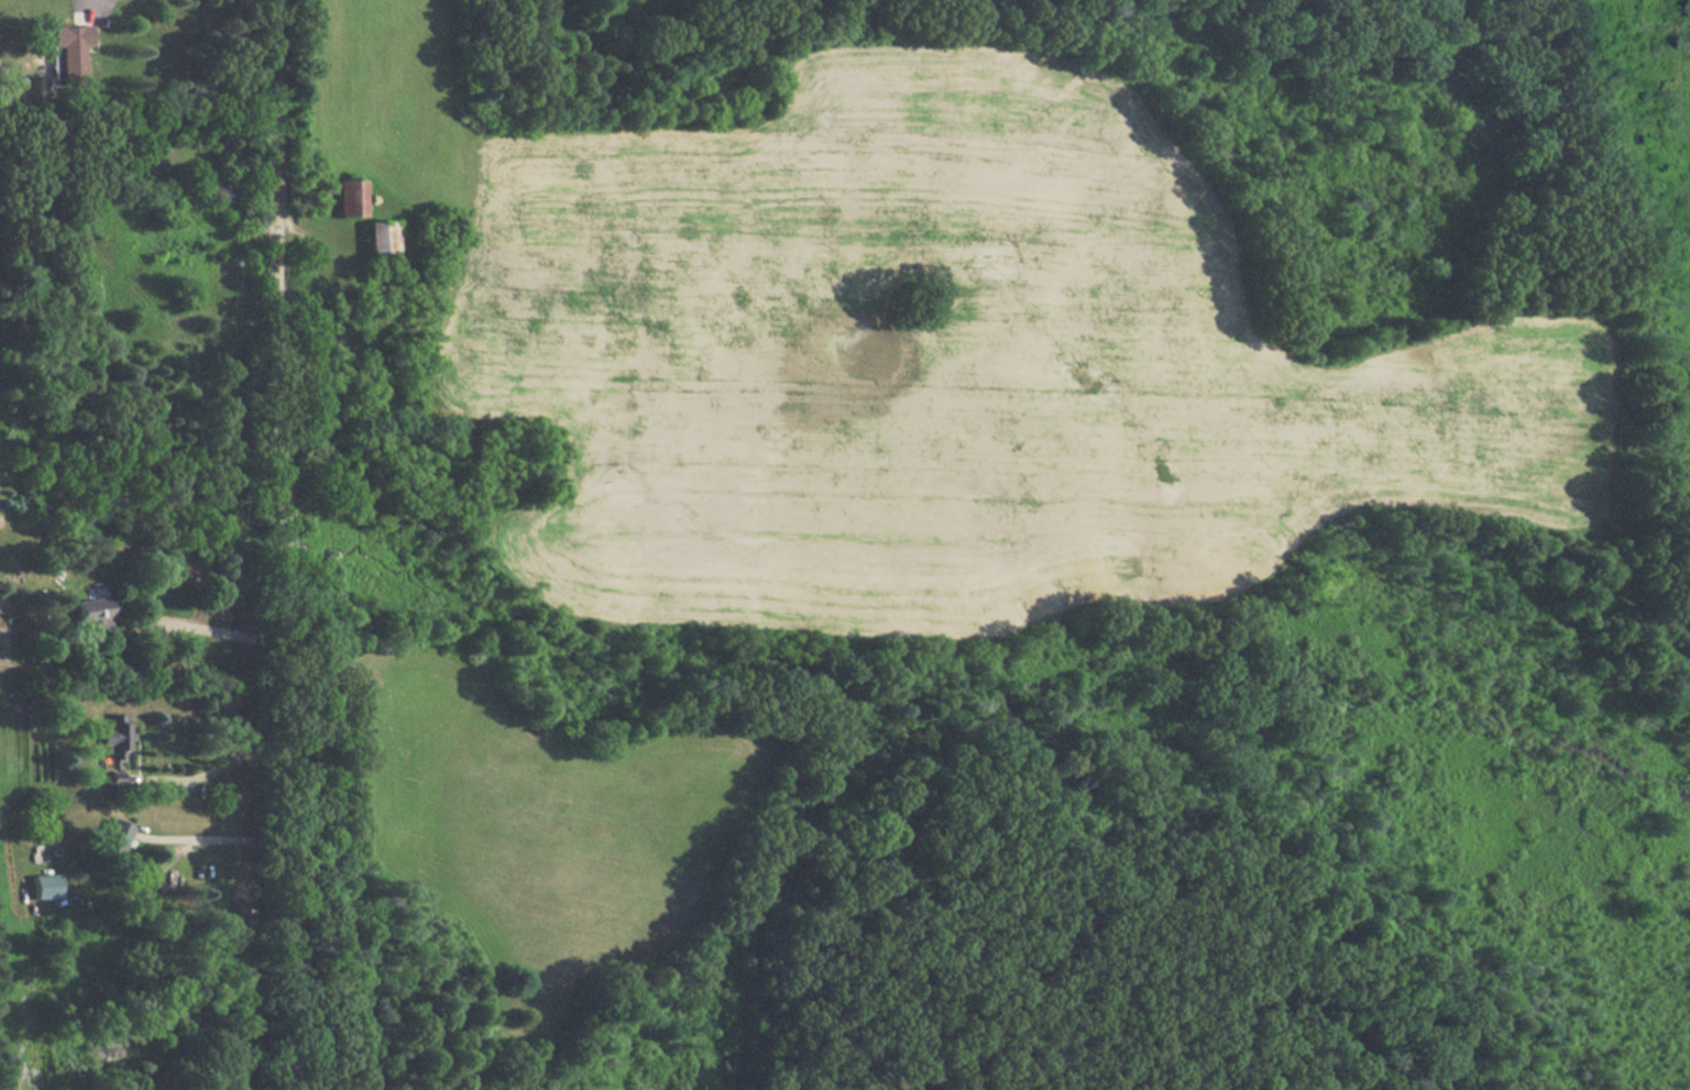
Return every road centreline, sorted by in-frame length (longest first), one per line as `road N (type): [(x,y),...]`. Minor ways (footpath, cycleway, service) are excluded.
road 1 (residential): [(293,1089),(270,0)]

